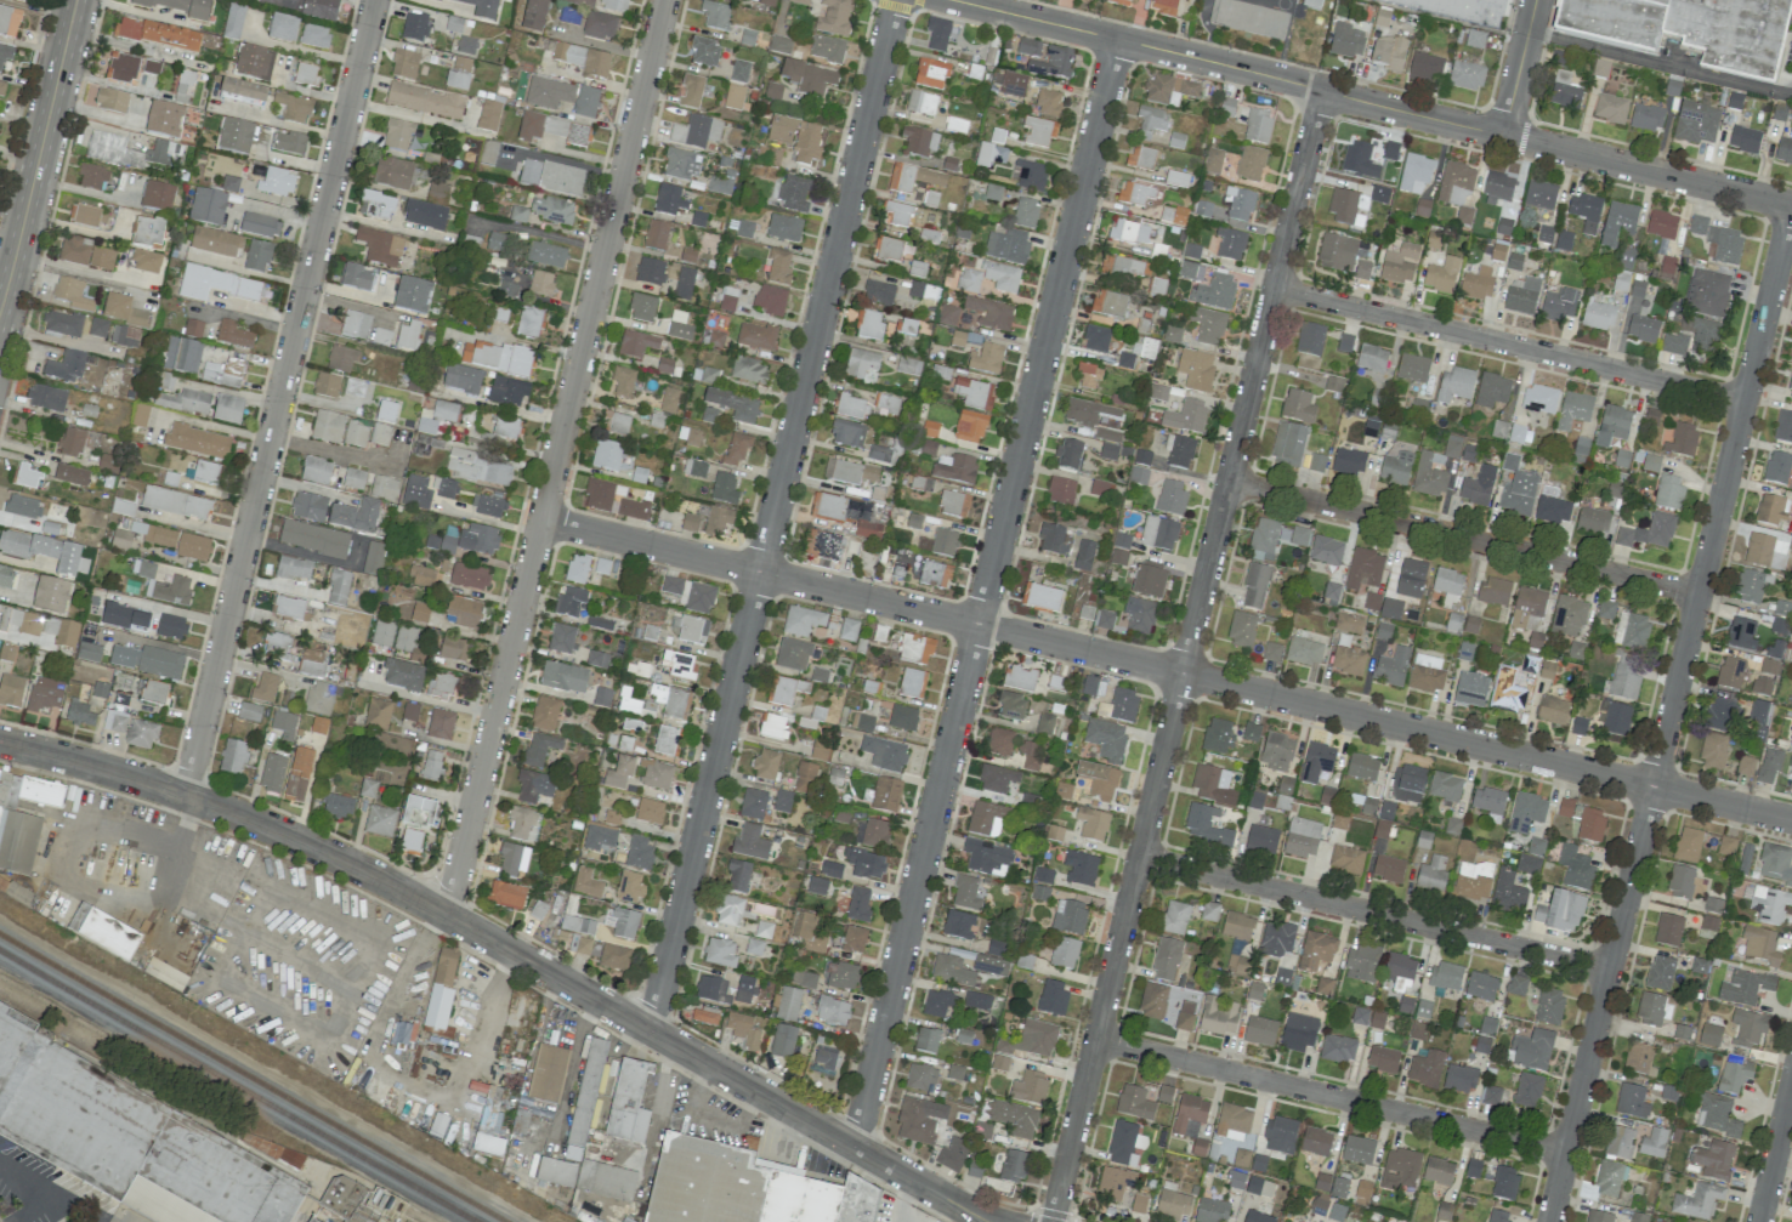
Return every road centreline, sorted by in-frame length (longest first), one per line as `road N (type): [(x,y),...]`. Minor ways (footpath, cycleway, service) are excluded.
road 1 (residential): [(545,522),(1791,819)]
road 2 (residential): [(1321,91),(1052,1221)]
road 3 (residential): [(1117,40),(852,1146)]
road 4 (residential): [(0,742),(154,785),(323,852),(998,1221)]
road 5 (residential): [(894,0),(650,1030)]
road 6 (residential): [(1790,204),(1547,1221)]
road 7 (residential): [(670,0),(452,919)]
road 8 (residential): [(950,0),(1791,204)]
road 9 (residential): [(376,0),(185,796)]
road 10 (residential): [(1229,482),(1699,593)]
road 11 (residential): [(1095,1040),(1564,1152)]
road 12 (residential): [(1274,289),(1743,399)]
road 13 (residential): [(1139,858),(1607,968)]
road 14 (secondary): [(76,0),(15,254)]
road 15 (residential): [(1791,1078),(1758,1221)]
road 16 (residential): [(1536,0),(1503,136)]

